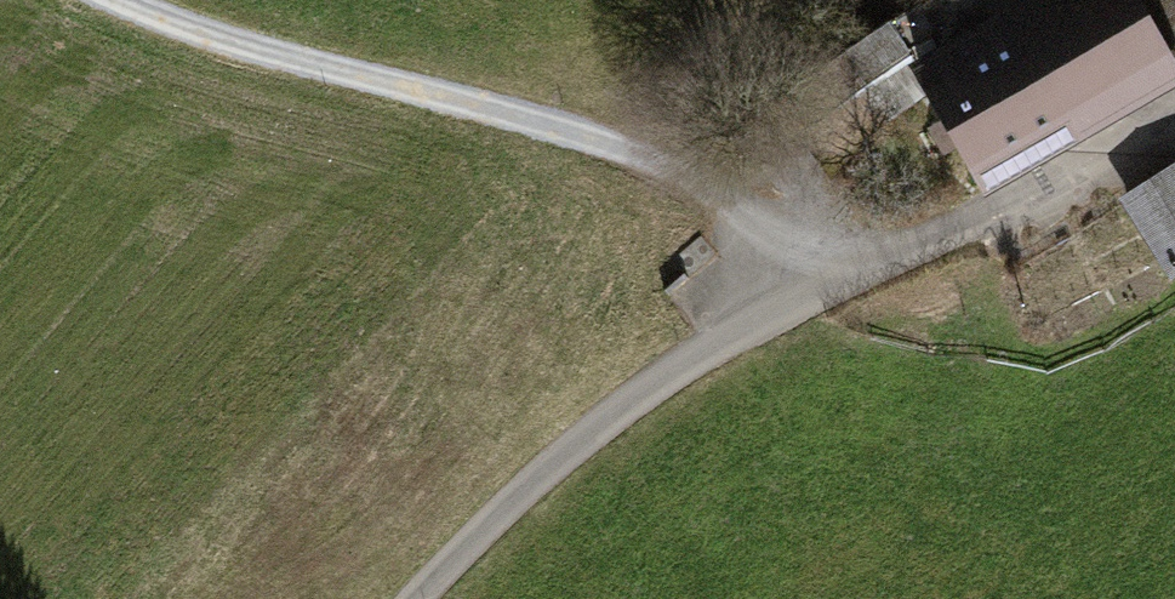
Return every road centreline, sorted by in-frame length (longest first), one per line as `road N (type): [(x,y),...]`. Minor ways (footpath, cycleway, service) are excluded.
road 1 (residential): [(416,598),(511,504),(672,378),(1174,107)]
road 2 (track): [(120,0),(311,66),(602,140),(725,199),(827,289)]

